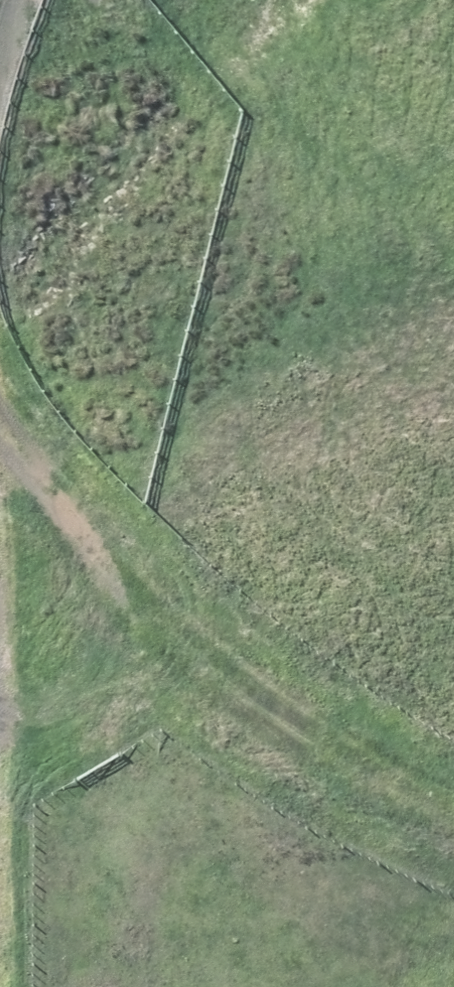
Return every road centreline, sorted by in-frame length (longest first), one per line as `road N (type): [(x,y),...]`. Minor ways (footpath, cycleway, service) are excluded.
road 1 (track): [(0,408),(278,720),(386,784),(453,811)]

